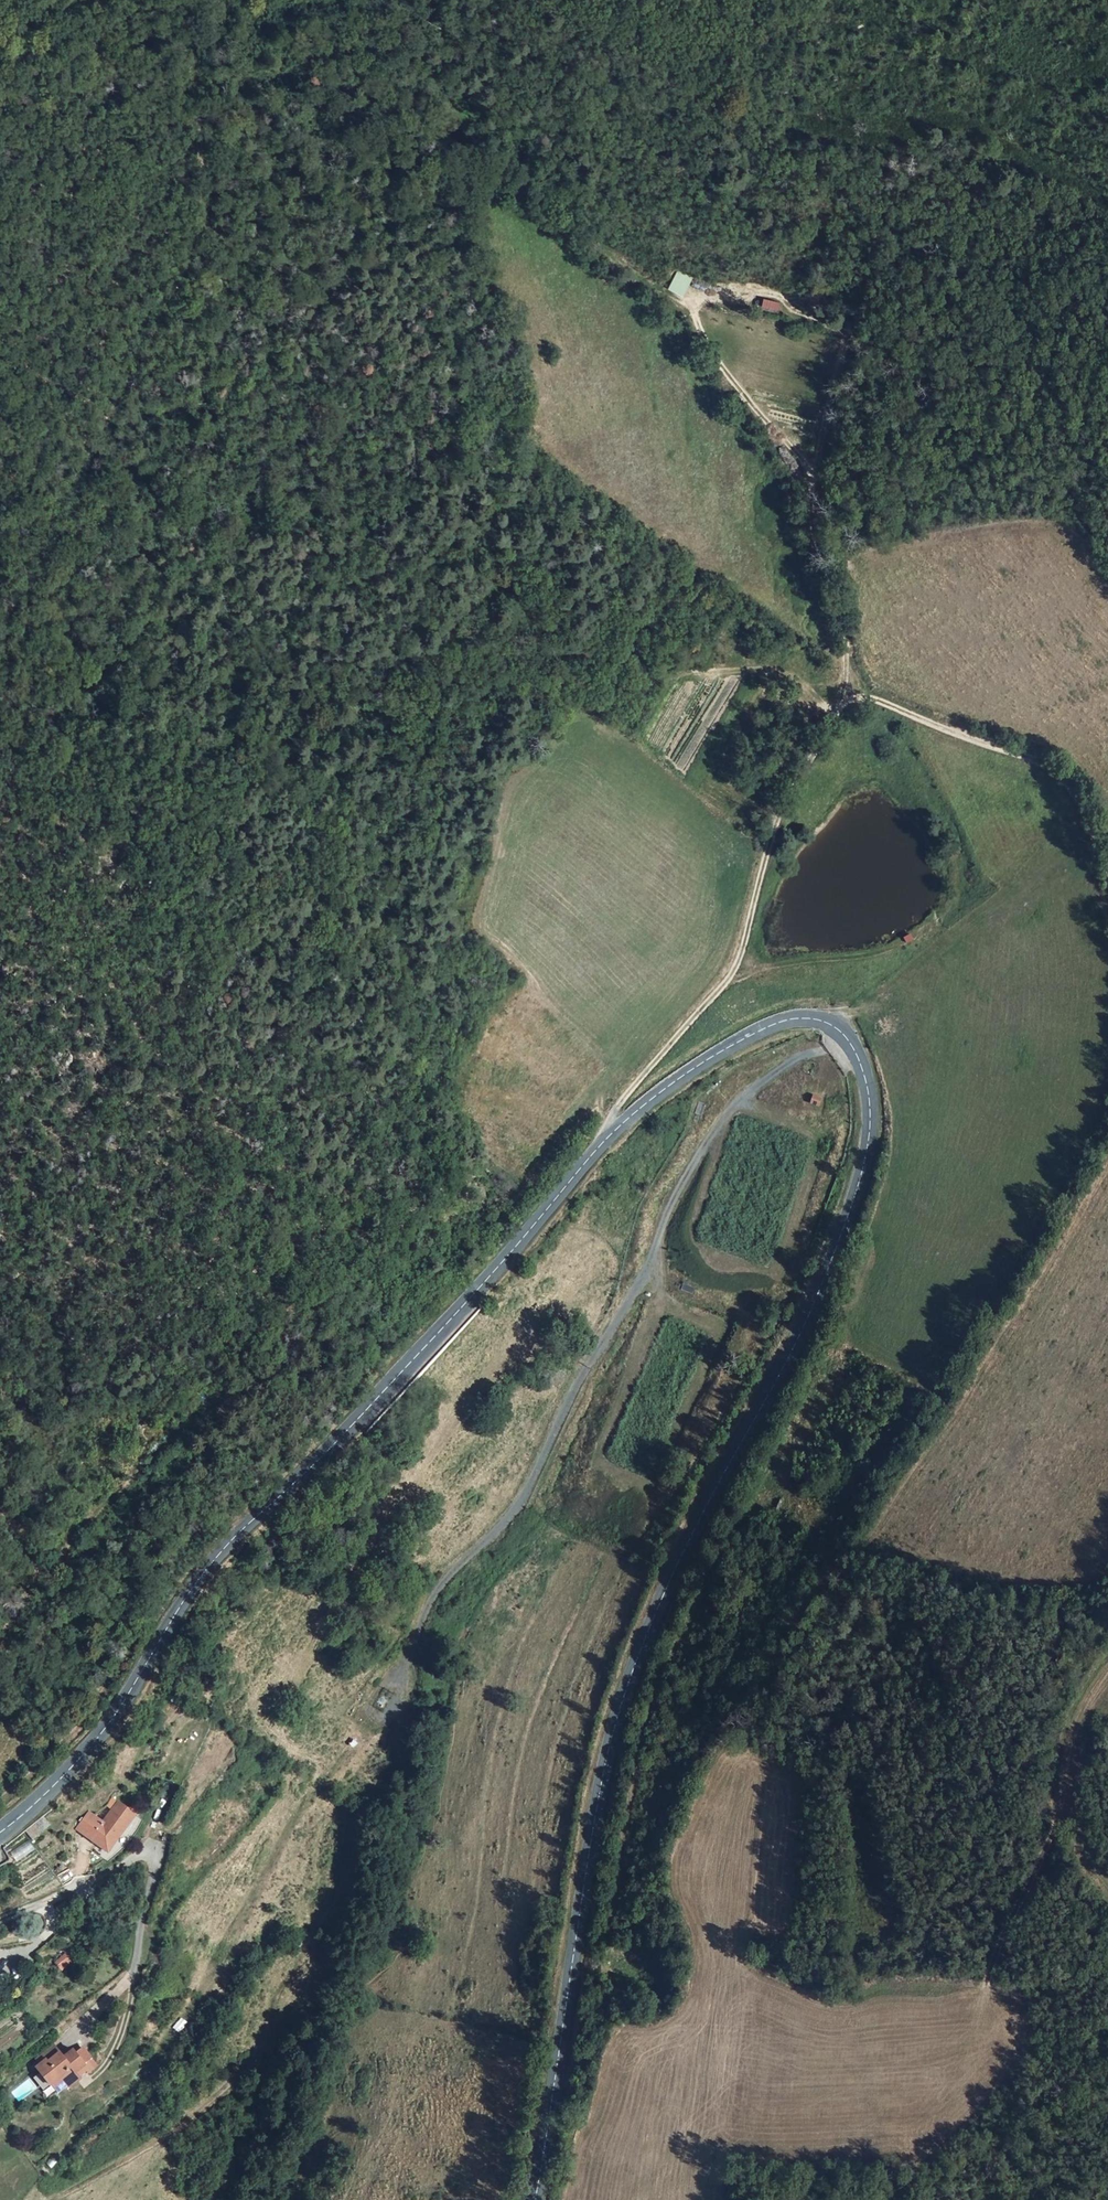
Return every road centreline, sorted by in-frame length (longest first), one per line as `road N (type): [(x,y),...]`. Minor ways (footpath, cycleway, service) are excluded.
road 1 (secondary): [(534,2199),(616,1721),(666,1587),(805,1324),(861,1180),(871,1115),(867,1085),(857,1055),(829,1023),(792,1019),(709,1057),(607,1138),(403,1372),(200,1577),(106,1731),(0,1833)]
road 2 (track): [(1107,868),(1087,811),(1053,776),(878,701),(847,700),(807,758),(768,845),(744,953),(614,1110),(607,1138)]
road 3 (track): [(0,630),(154,335),(220,183),(183,0)]
road 4 (track): [(98,2010),(130,1980),(148,1853),(111,1876),(0,1919)]

